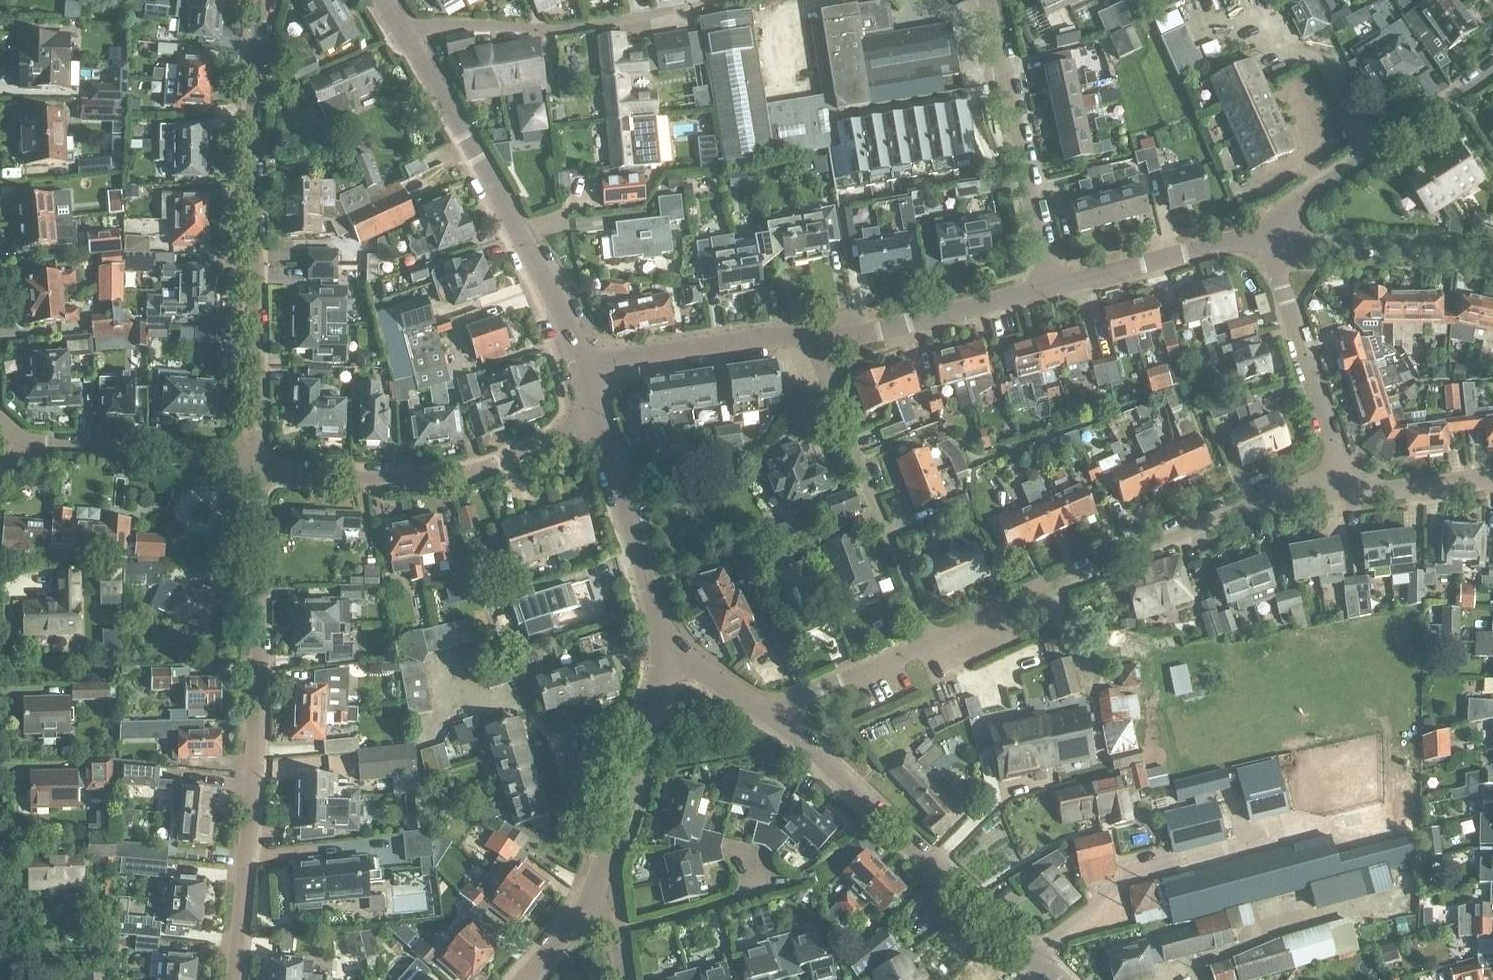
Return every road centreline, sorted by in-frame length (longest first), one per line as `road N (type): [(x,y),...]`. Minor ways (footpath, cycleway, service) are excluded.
road 1 (residential): [(235,979),(262,659),(255,464)]
road 2 (residential): [(255,464),(254,59),(262,0)]
road 3 (residential): [(930,645),(1273,495),(1343,487)]
road 4 (residential): [(584,366),(562,309),(401,25)]
road 5 (residential): [(1054,979),(776,718)]
road 6 (residential): [(255,464),(383,477),(455,474),(499,461),(595,413)]
road 7 (residential): [(930,645),(814,338)]
road 8 (residential): [(401,25),(564,29),(691,8)]
road 9 (residential): [(1049,285),(990,0)]
road 10 (residential): [(1266,229),(1492,63)]
road 11 (residential): [(589,908),(668,651)]
road 12 (residential): [(668,651),(595,413)]
road 13 (residential): [(1343,487),(1273,253)]
road 14 (residential): [(814,338),(891,327),(1049,285)]
road 15 (residential): [(584,366),(781,335),(814,338)]
road 16 (residential): [(26,445),(255,464)]
road 17 (residential): [(1049,285),(1266,229)]
road 18 (residential): [(1492,254),(1418,247),(1273,253)]
road 19 (residential): [(776,718),(830,684),(930,645)]
road 20 (residential): [(1343,487),(1492,480)]
road 21 (residential): [(776,718),(668,651)]

